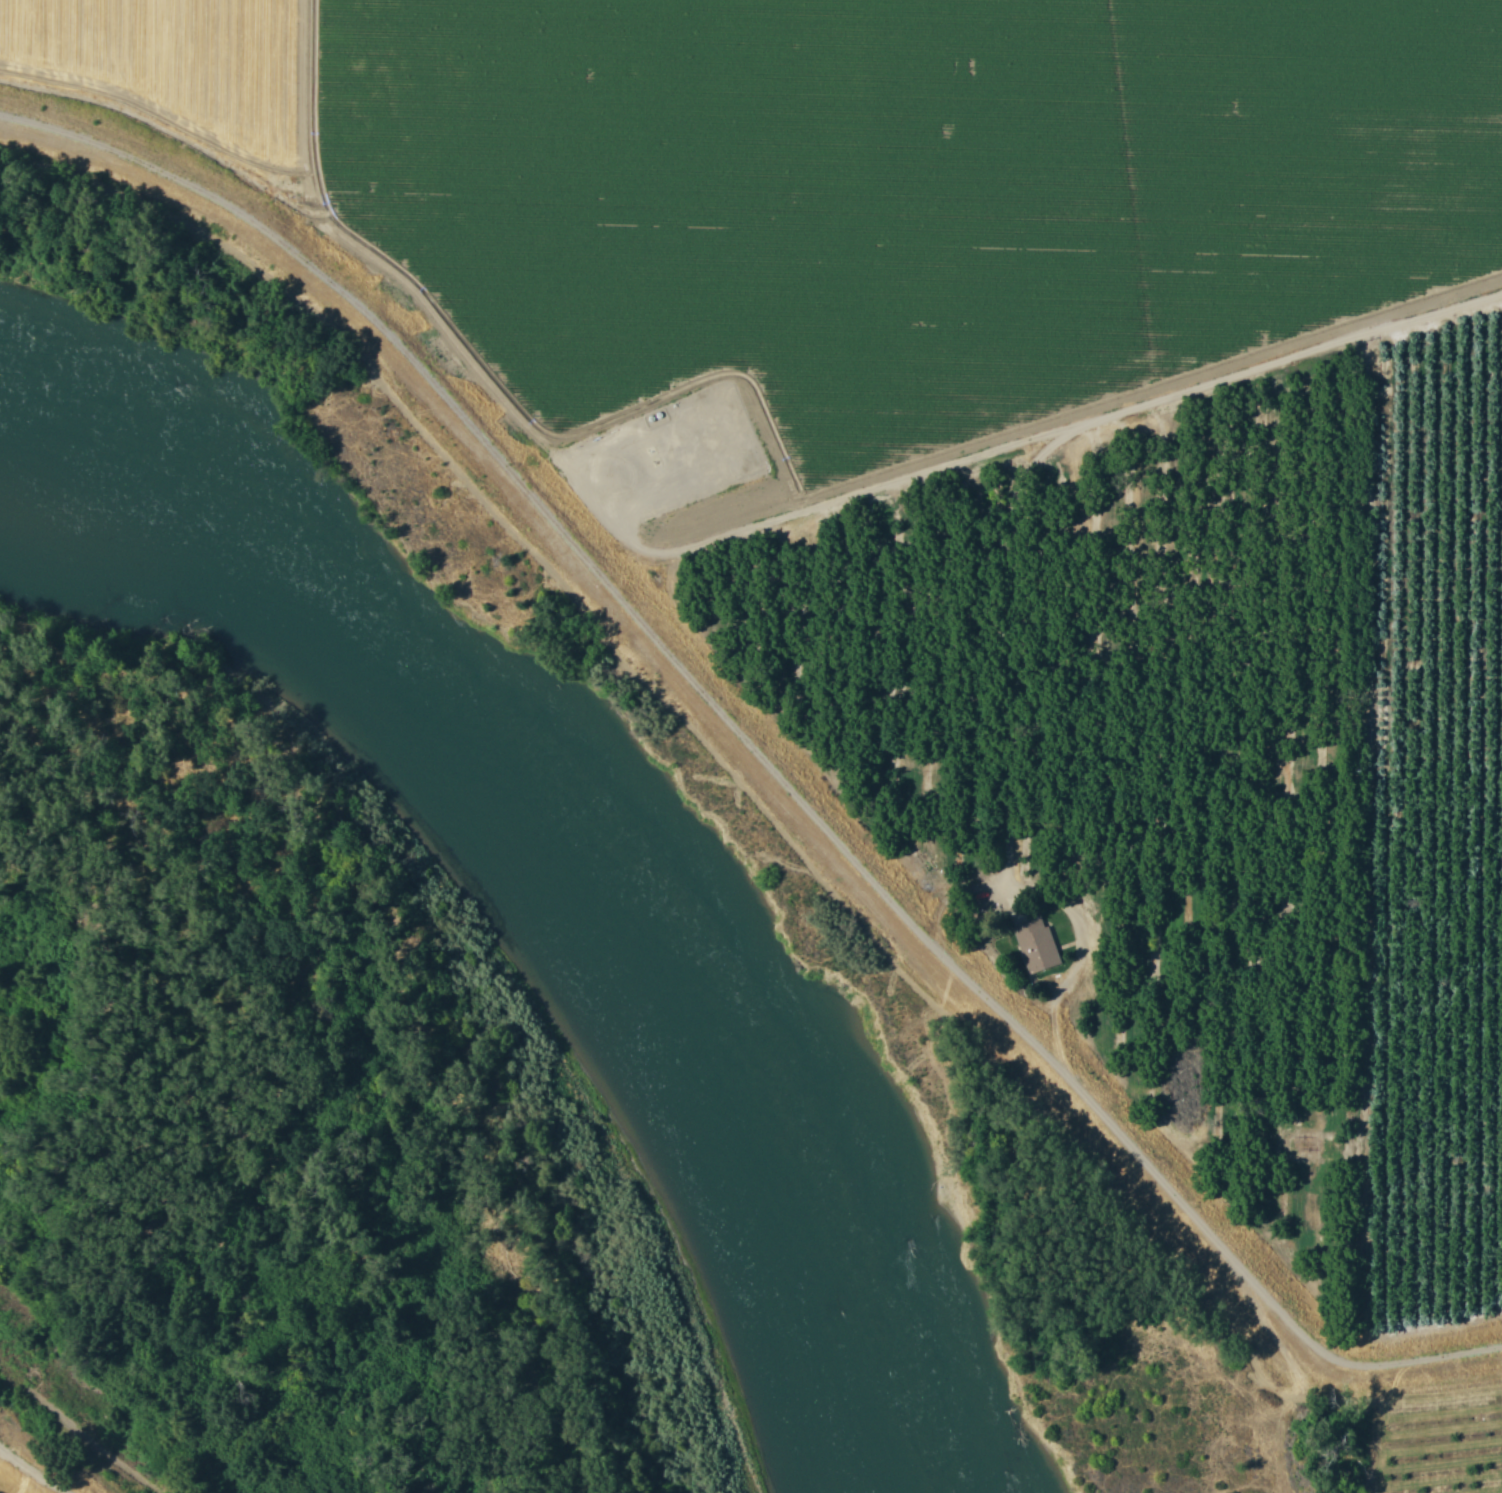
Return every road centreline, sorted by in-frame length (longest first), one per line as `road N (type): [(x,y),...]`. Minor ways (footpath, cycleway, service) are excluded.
road 1 (track): [(1501,1352),(1364,1369),(1300,1329),(1072,1075),(945,955),(367,307),(233,205),(143,159),(0,114)]

